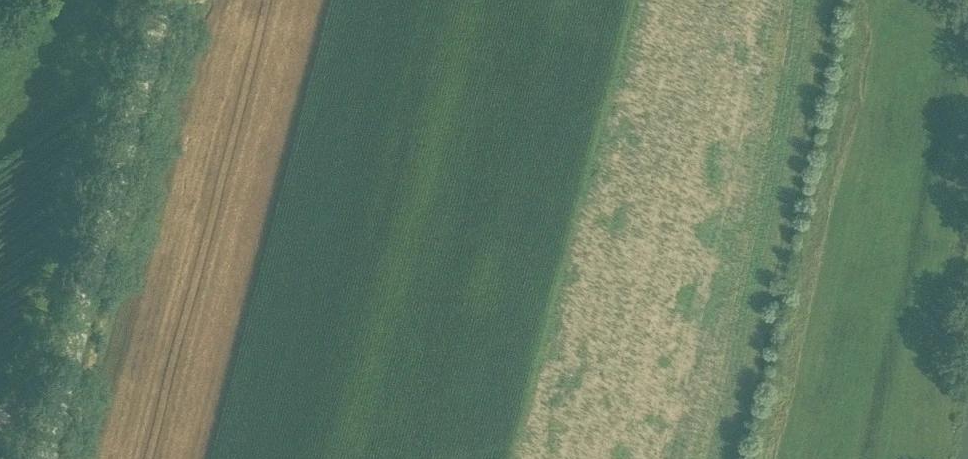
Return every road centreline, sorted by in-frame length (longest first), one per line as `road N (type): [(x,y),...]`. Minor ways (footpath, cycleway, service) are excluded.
road 1 (tertiary): [(43,458),(164,0)]

